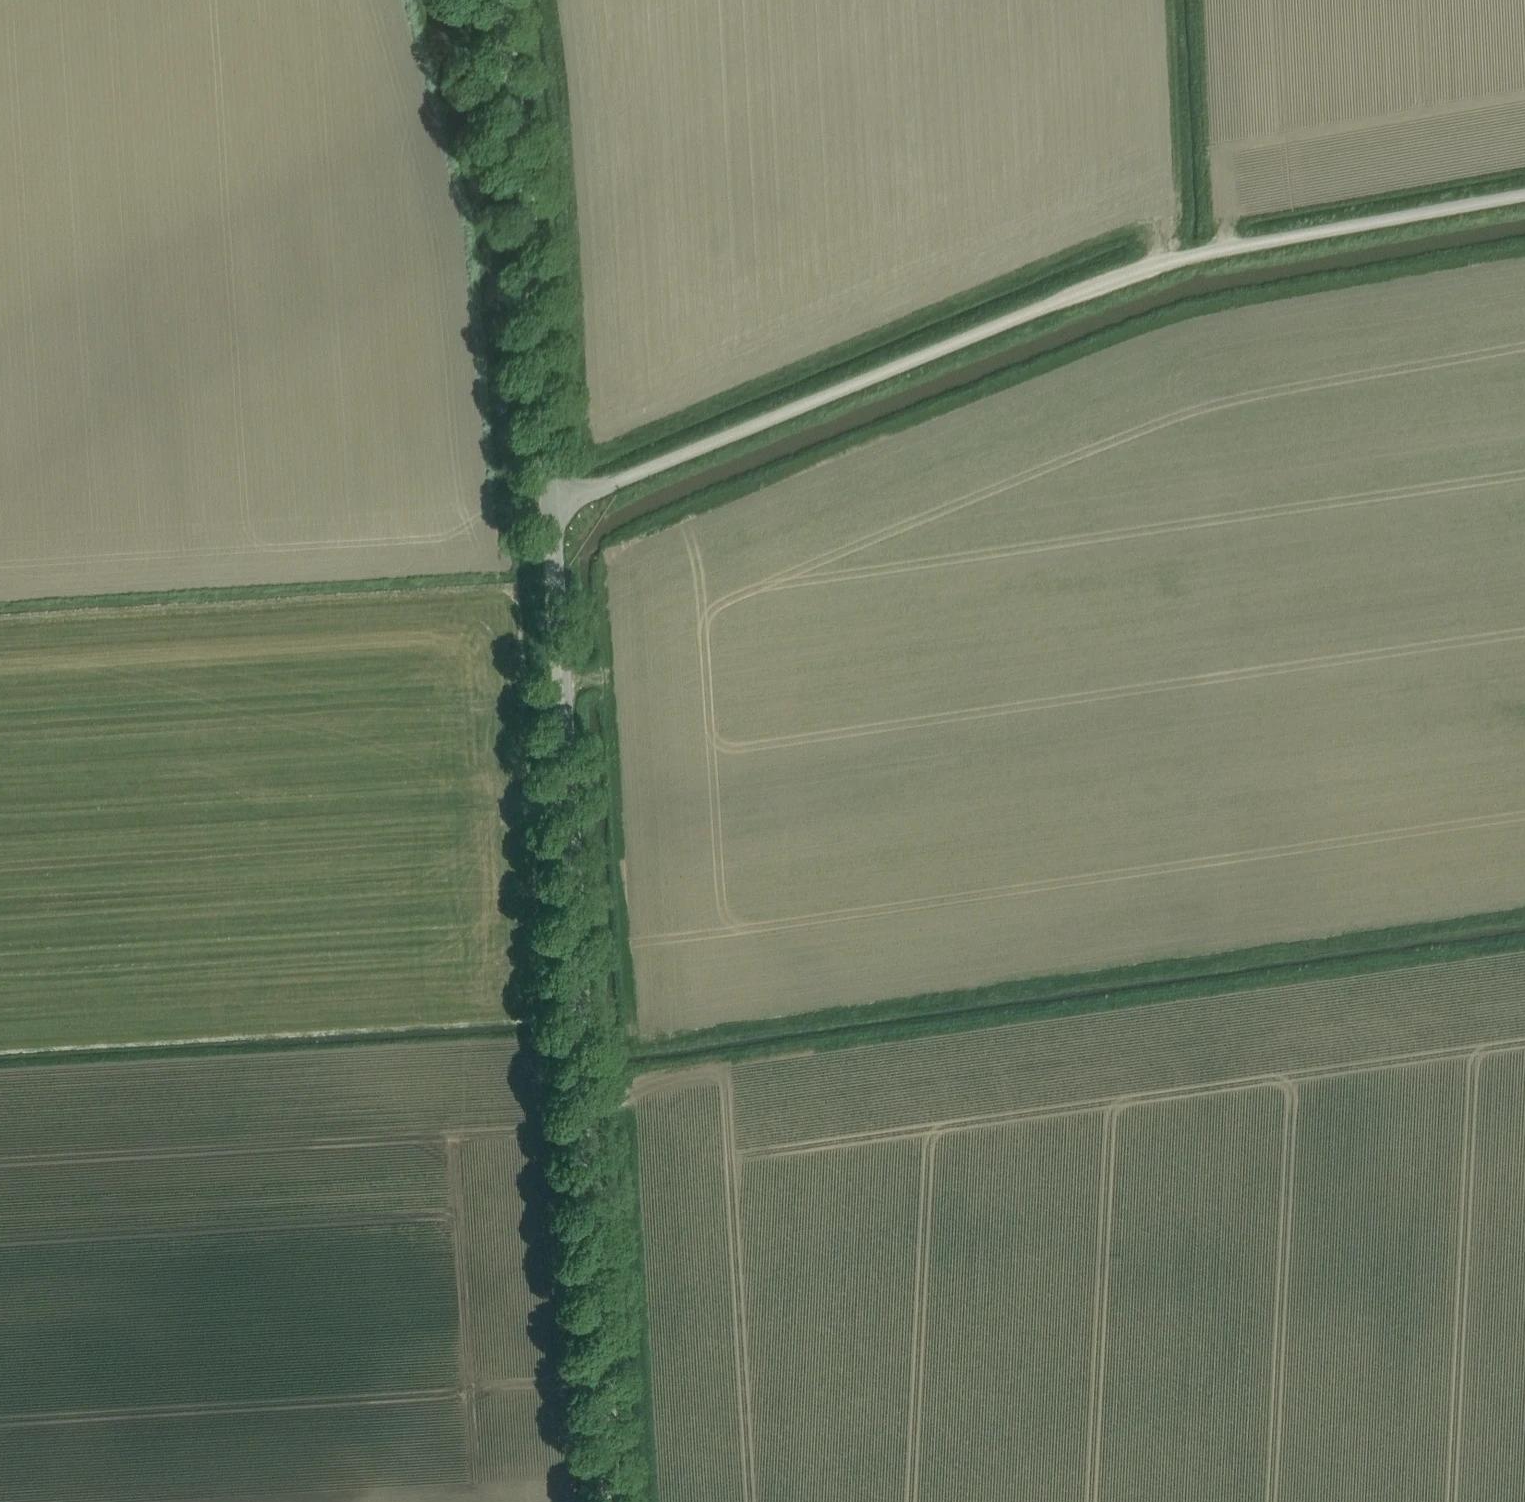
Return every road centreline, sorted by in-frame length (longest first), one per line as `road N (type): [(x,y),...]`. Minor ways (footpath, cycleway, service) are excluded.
road 1 (unclassified): [(553,504),(596,494),(1155,266),(1524,201)]
road 2 (unclassified): [(611,1501),(553,504)]
road 3 (unclassified): [(553,504),(500,0)]

